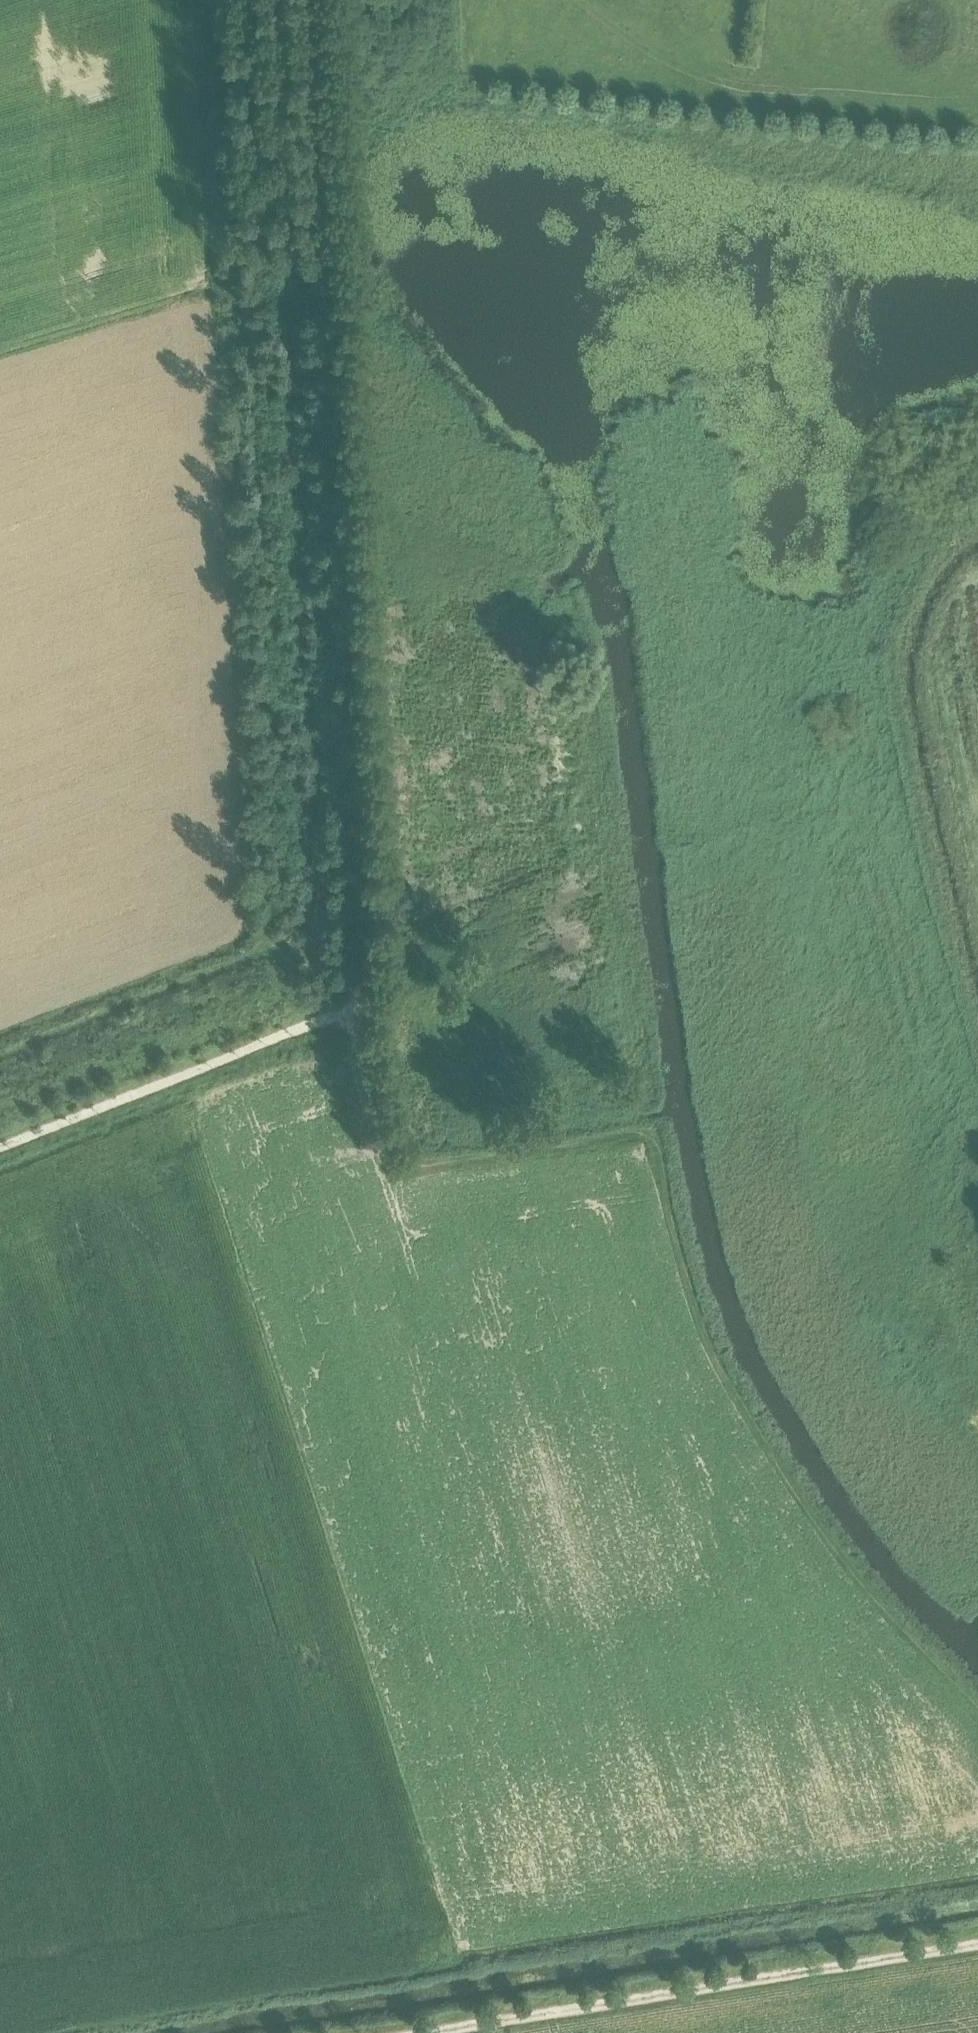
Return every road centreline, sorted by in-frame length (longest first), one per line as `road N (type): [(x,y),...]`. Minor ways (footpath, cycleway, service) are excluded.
road 1 (unclassified): [(415,2032),(977,1941)]
road 2 (unclassified): [(0,1147),(343,1012)]

